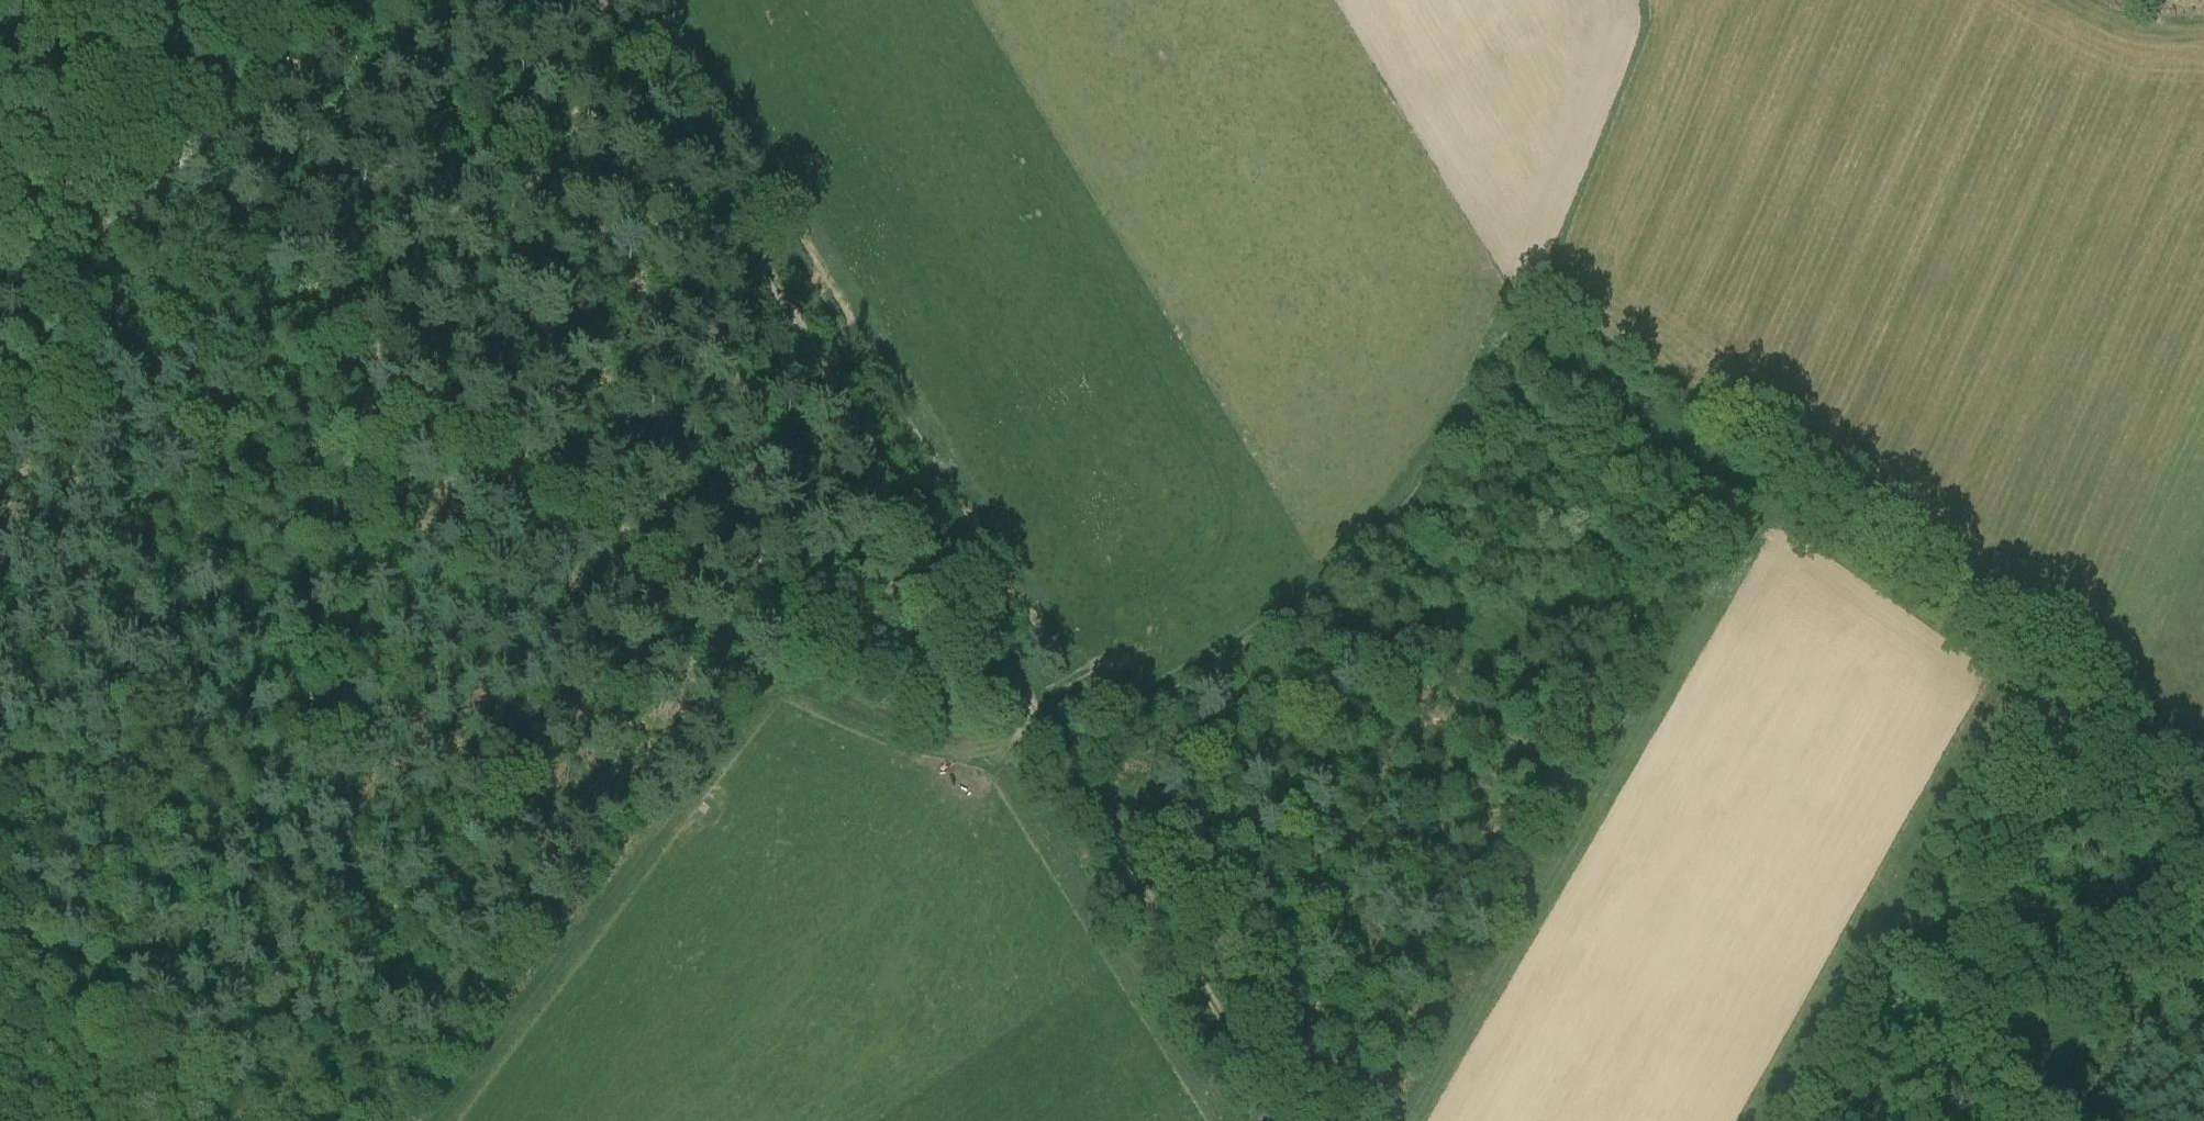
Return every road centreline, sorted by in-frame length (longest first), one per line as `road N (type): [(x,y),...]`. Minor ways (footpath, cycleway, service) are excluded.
road 1 (track): [(601,0),(1283,1120)]
road 2 (track): [(365,0),(0,347)]

